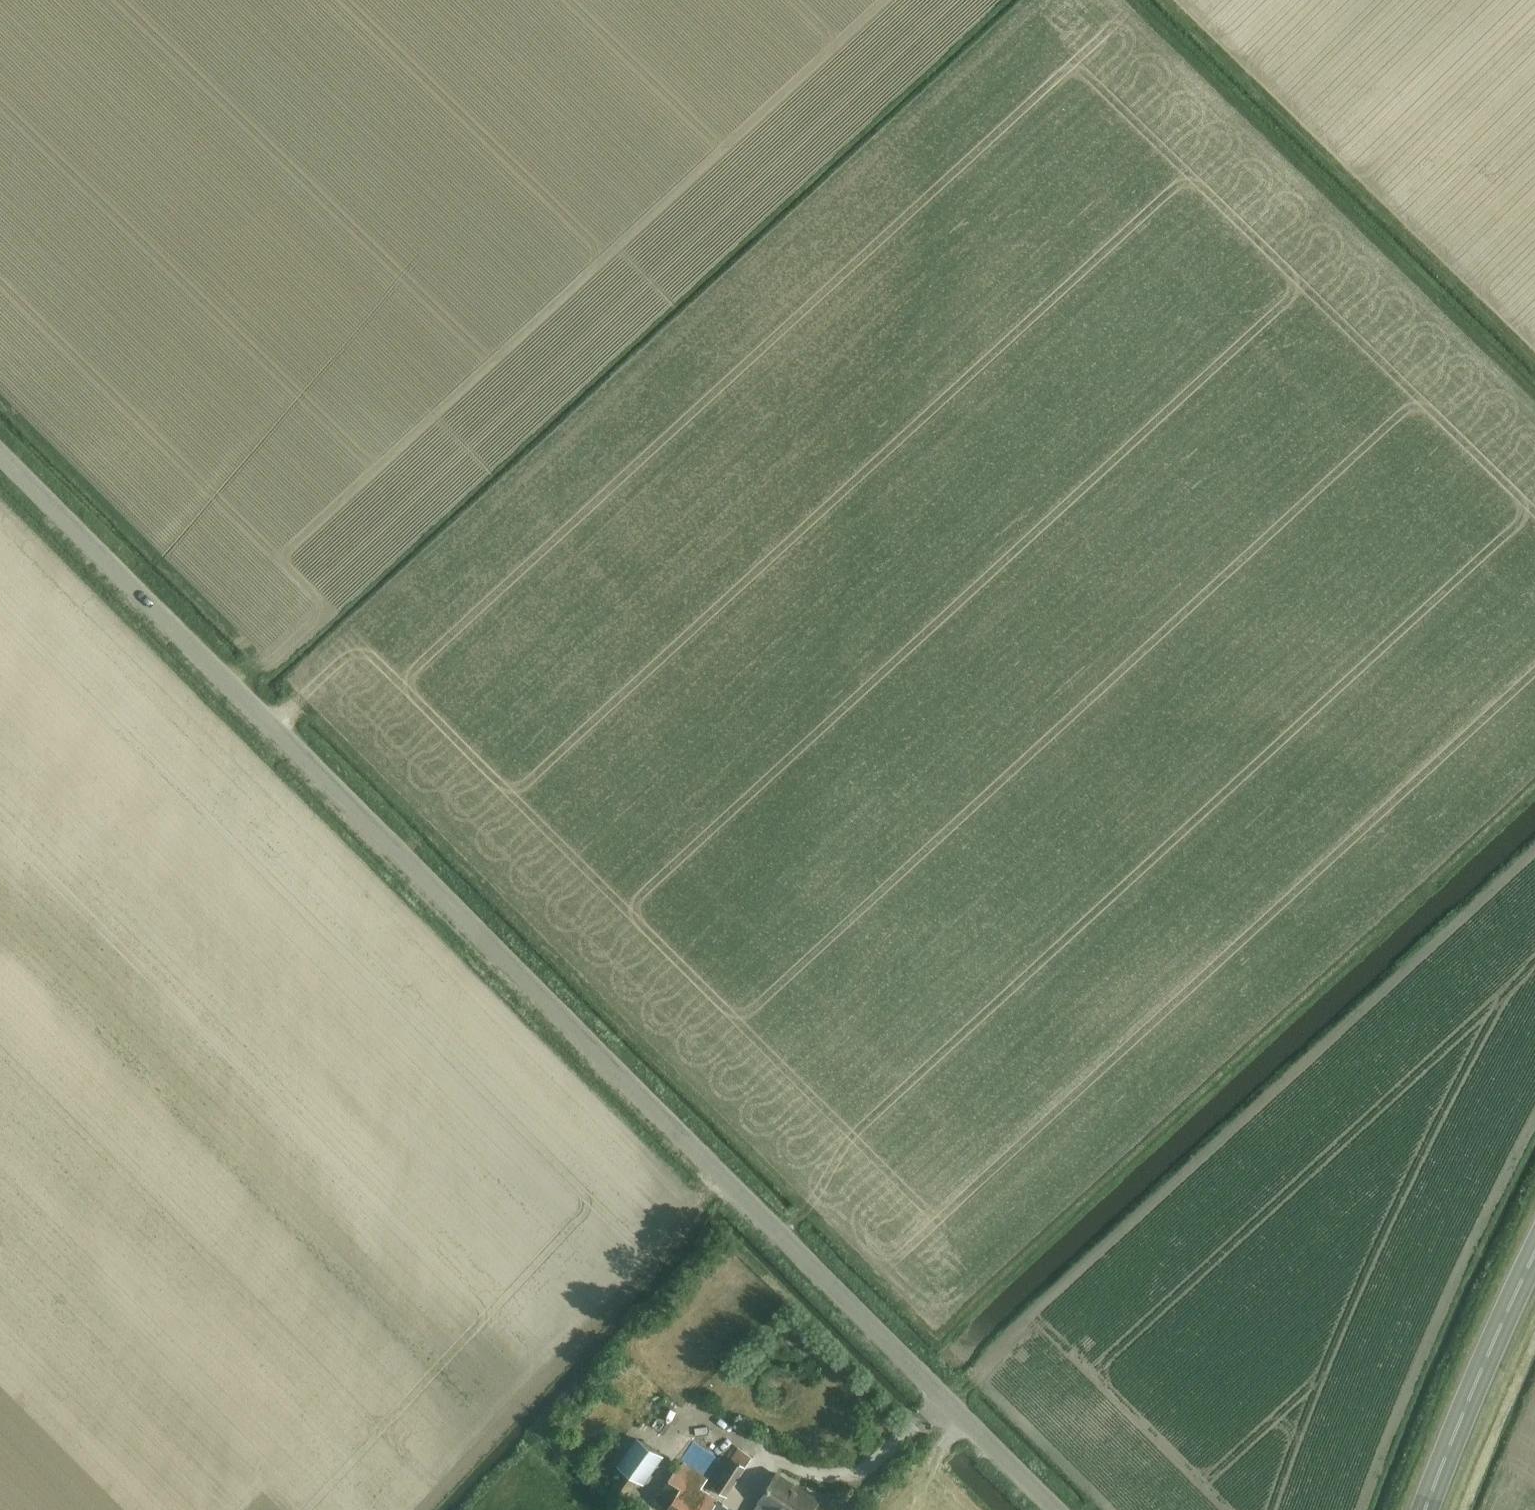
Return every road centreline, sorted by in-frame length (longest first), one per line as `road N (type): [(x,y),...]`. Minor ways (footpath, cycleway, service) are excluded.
road 1 (unclassified): [(1051,1509),(0,455)]
road 2 (trunk): [(1424,1509),(1534,1253)]

